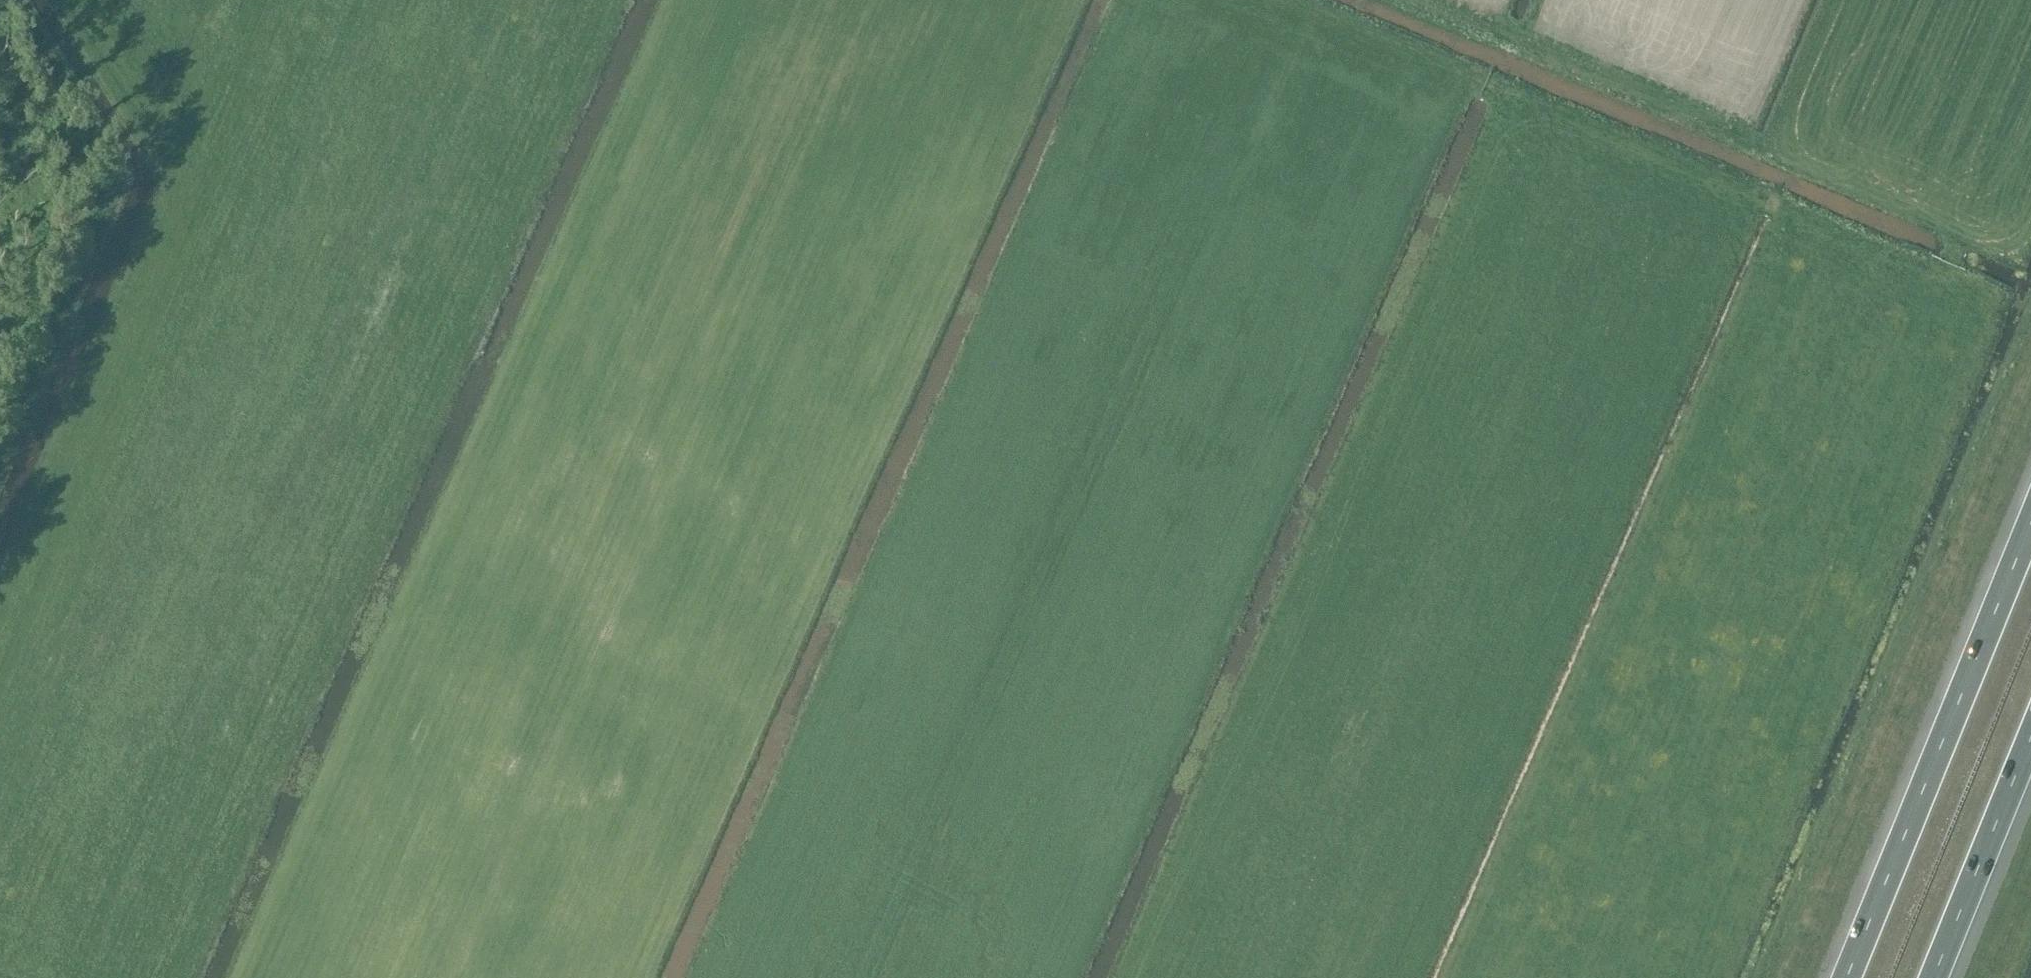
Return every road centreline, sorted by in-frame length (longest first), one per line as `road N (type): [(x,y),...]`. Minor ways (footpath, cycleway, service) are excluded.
road 1 (motorway): [(2030,525),(1847,977)]
road 2 (motorway): [(1933,977),(2030,738)]

